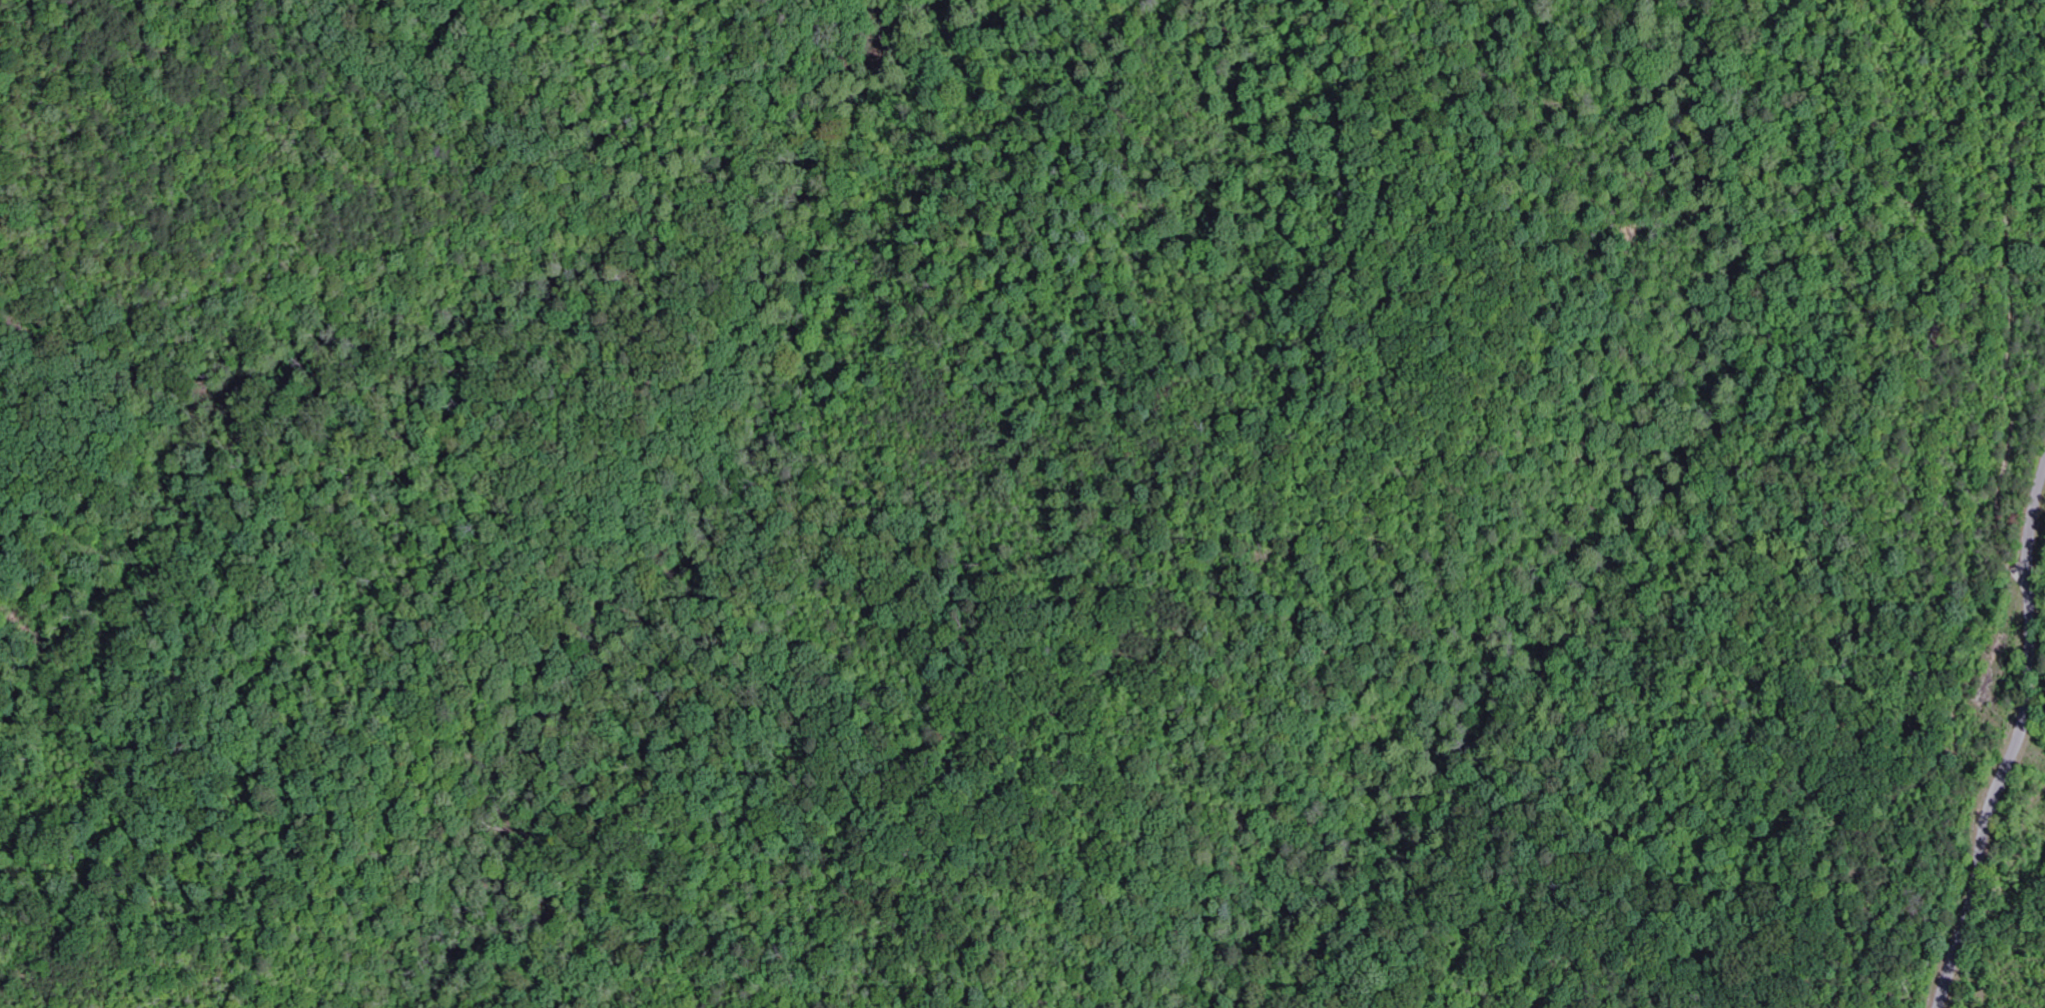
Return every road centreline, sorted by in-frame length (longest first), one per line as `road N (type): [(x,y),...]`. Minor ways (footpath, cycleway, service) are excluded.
road 1 (residential): [(1938,1007),(1975,889),(1983,825),(2026,701),(2030,527),(2044,465)]

